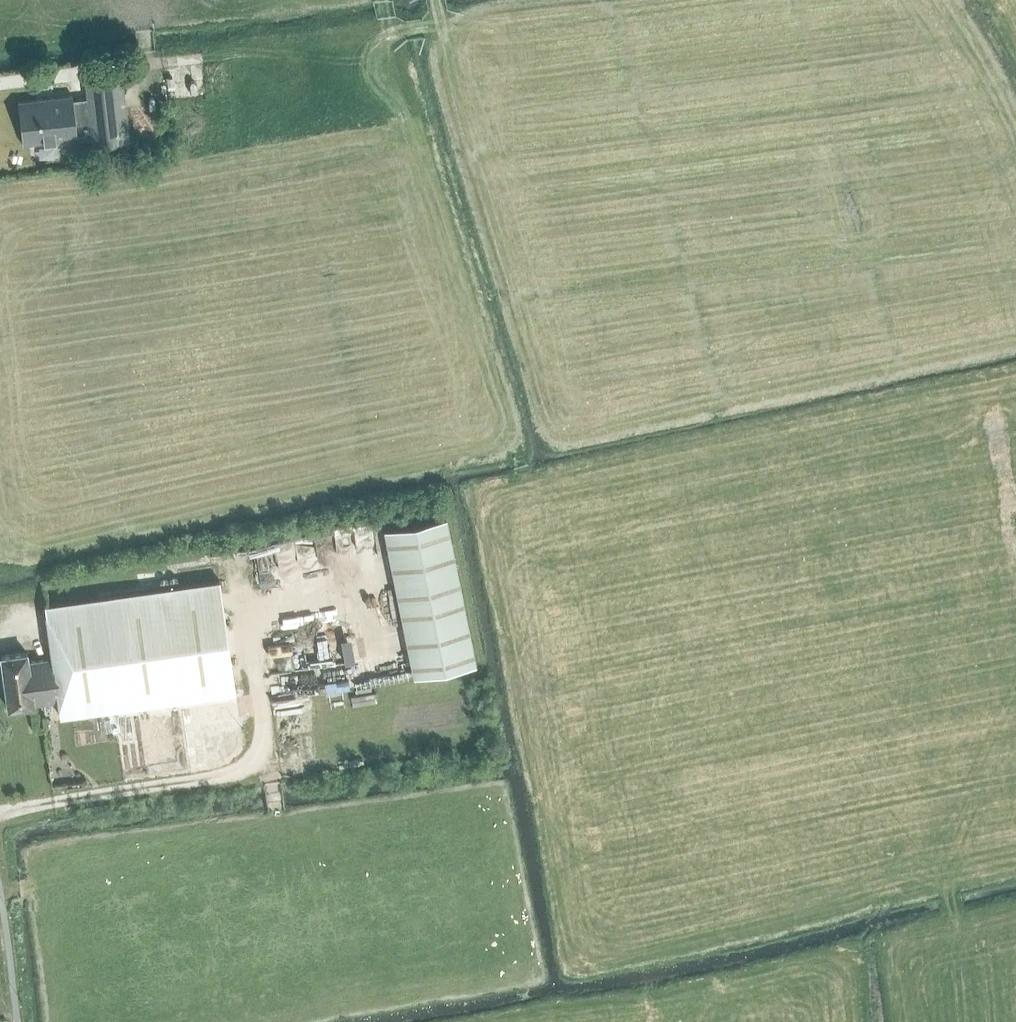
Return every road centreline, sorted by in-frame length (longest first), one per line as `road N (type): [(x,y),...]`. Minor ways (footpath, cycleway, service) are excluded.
road 1 (track): [(0,814),(231,778),(255,760),(263,738),(248,650)]

